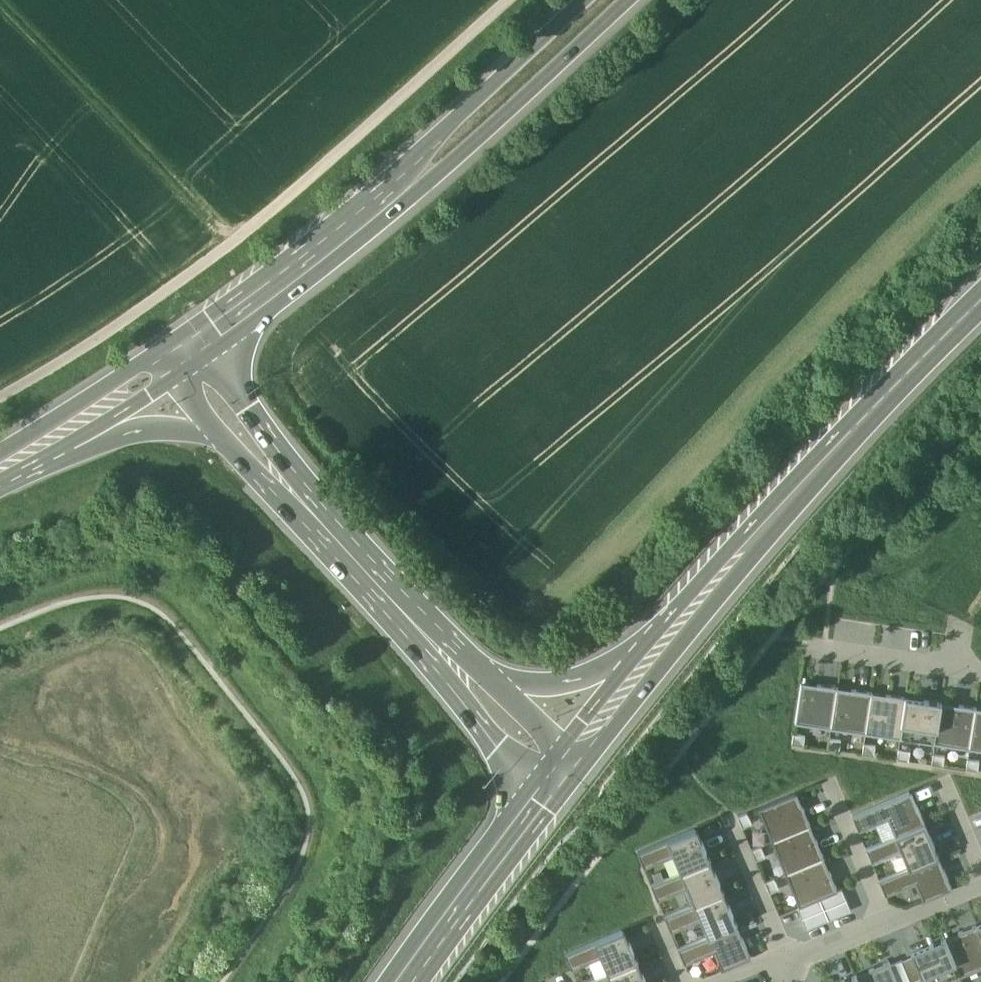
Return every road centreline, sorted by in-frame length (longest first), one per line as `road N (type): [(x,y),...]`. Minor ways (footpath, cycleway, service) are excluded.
road 1 (secondary): [(615,0),(448,153),(204,339)]
road 2 (primary): [(673,631),(778,506),(980,292)]
road 3 (track): [(234,237),(0,0)]
road 4 (primary): [(0,474),(85,443),(161,434),(219,450),(265,480)]
road 5 (primary): [(545,790),(409,981)]
road 6 (primary): [(323,524),(299,473),(204,339)]
road 7 (primary): [(420,626),(462,695),(545,790)]
road 8 (secondary): [(168,364),(0,472)]
road 9 (primary): [(673,631),(577,674),(485,675)]
road 10 (primary): [(569,755),(673,631)]
road 11 (residential): [(729,819),(785,960)]
road 12 (primary): [(168,364),(265,480)]
road 13 (residential): [(881,923),(822,784)]
road 14 (residential): [(947,669),(806,643)]
road 15 (primary): [(420,626),(323,524)]

